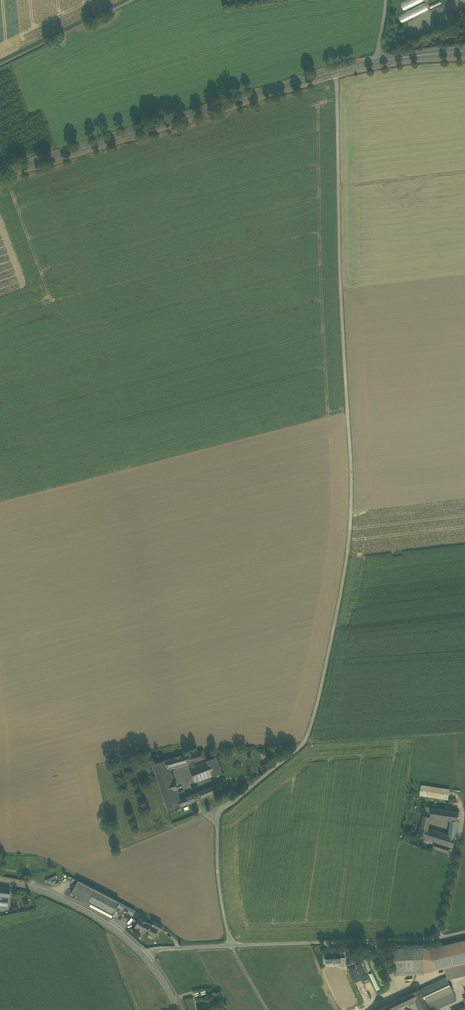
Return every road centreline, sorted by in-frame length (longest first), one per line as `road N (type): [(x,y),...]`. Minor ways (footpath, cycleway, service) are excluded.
road 1 (unclassified): [(338,71),(349,541),(308,733),(218,809),(219,886),(231,945)]
road 2 (secondary): [(338,71),(0,174)]
road 3 (unclassified): [(231,945),(464,932)]
road 4 (tertiary): [(0,884),(54,896),(142,954)]

